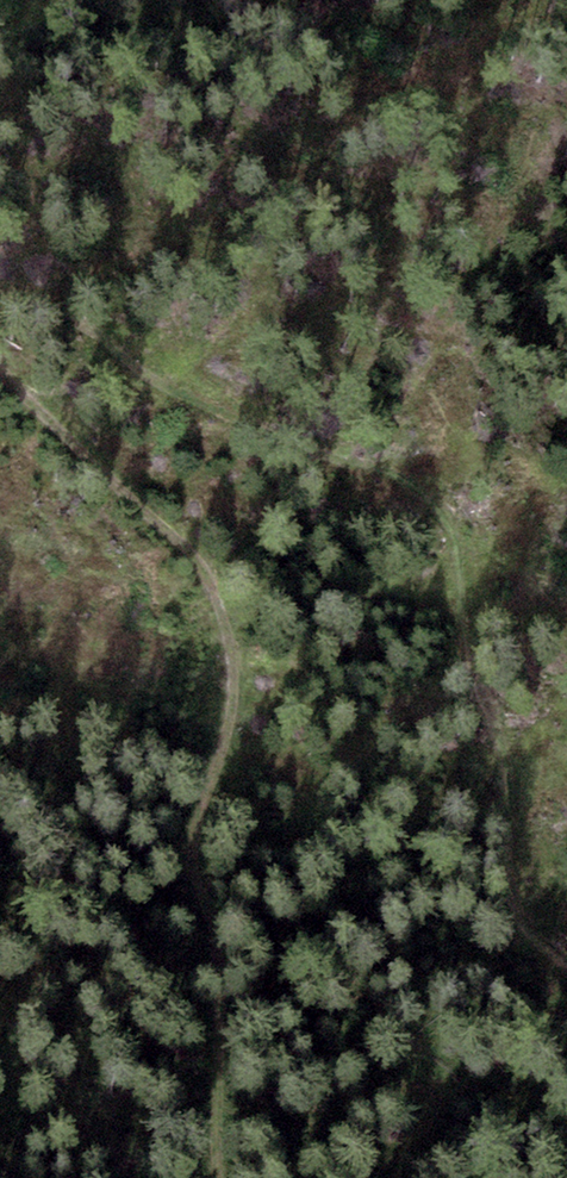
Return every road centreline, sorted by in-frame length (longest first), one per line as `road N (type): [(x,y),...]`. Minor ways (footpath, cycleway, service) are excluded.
road 1 (track): [(566,971),(526,931),(515,897),(507,771),(469,659),(456,547),(444,516),(416,489),(363,462),(160,387),(88,329),(0,300)]
road 2 (track): [(0,381),(196,555),(223,635),(227,723),(194,953),(201,1177)]

